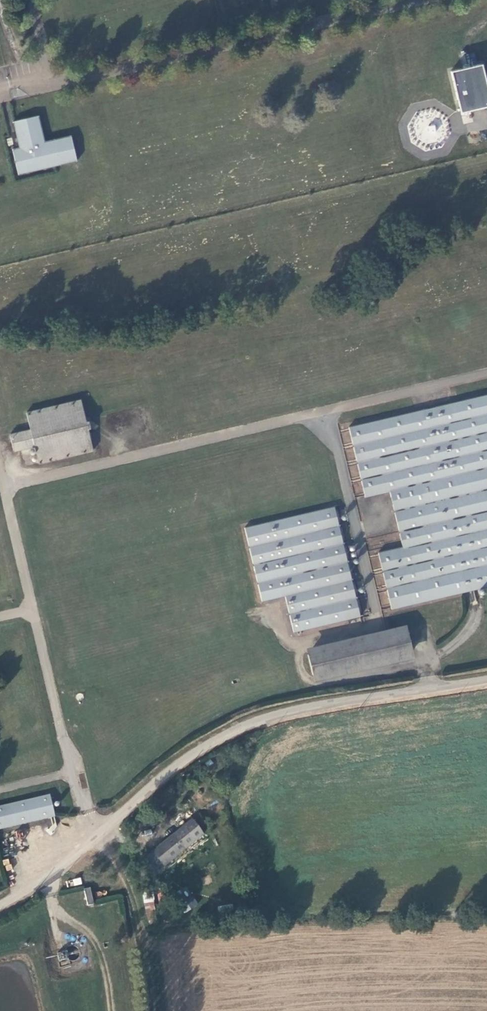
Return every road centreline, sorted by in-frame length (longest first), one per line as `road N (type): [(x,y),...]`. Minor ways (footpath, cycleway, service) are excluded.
road 1 (unclassified): [(486,681),(239,728),(186,760),(47,878),(0,906)]

